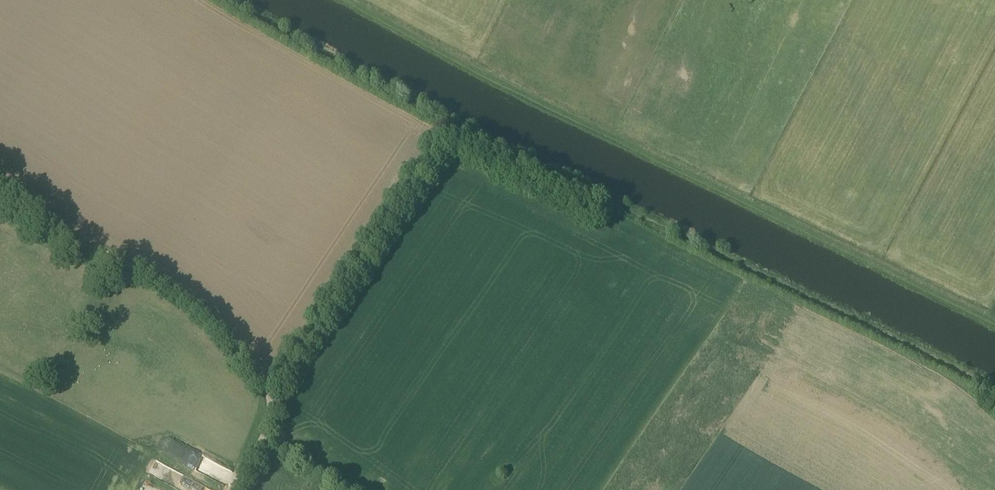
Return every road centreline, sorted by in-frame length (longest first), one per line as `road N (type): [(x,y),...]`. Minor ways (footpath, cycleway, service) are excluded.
road 1 (track): [(337,0),(994,323)]
road 2 (track): [(438,117),(994,393)]
road 3 (unclassified): [(233,489),(268,421),(261,380),(196,306),(99,253)]
road 4 (track): [(99,253),(0,182)]

